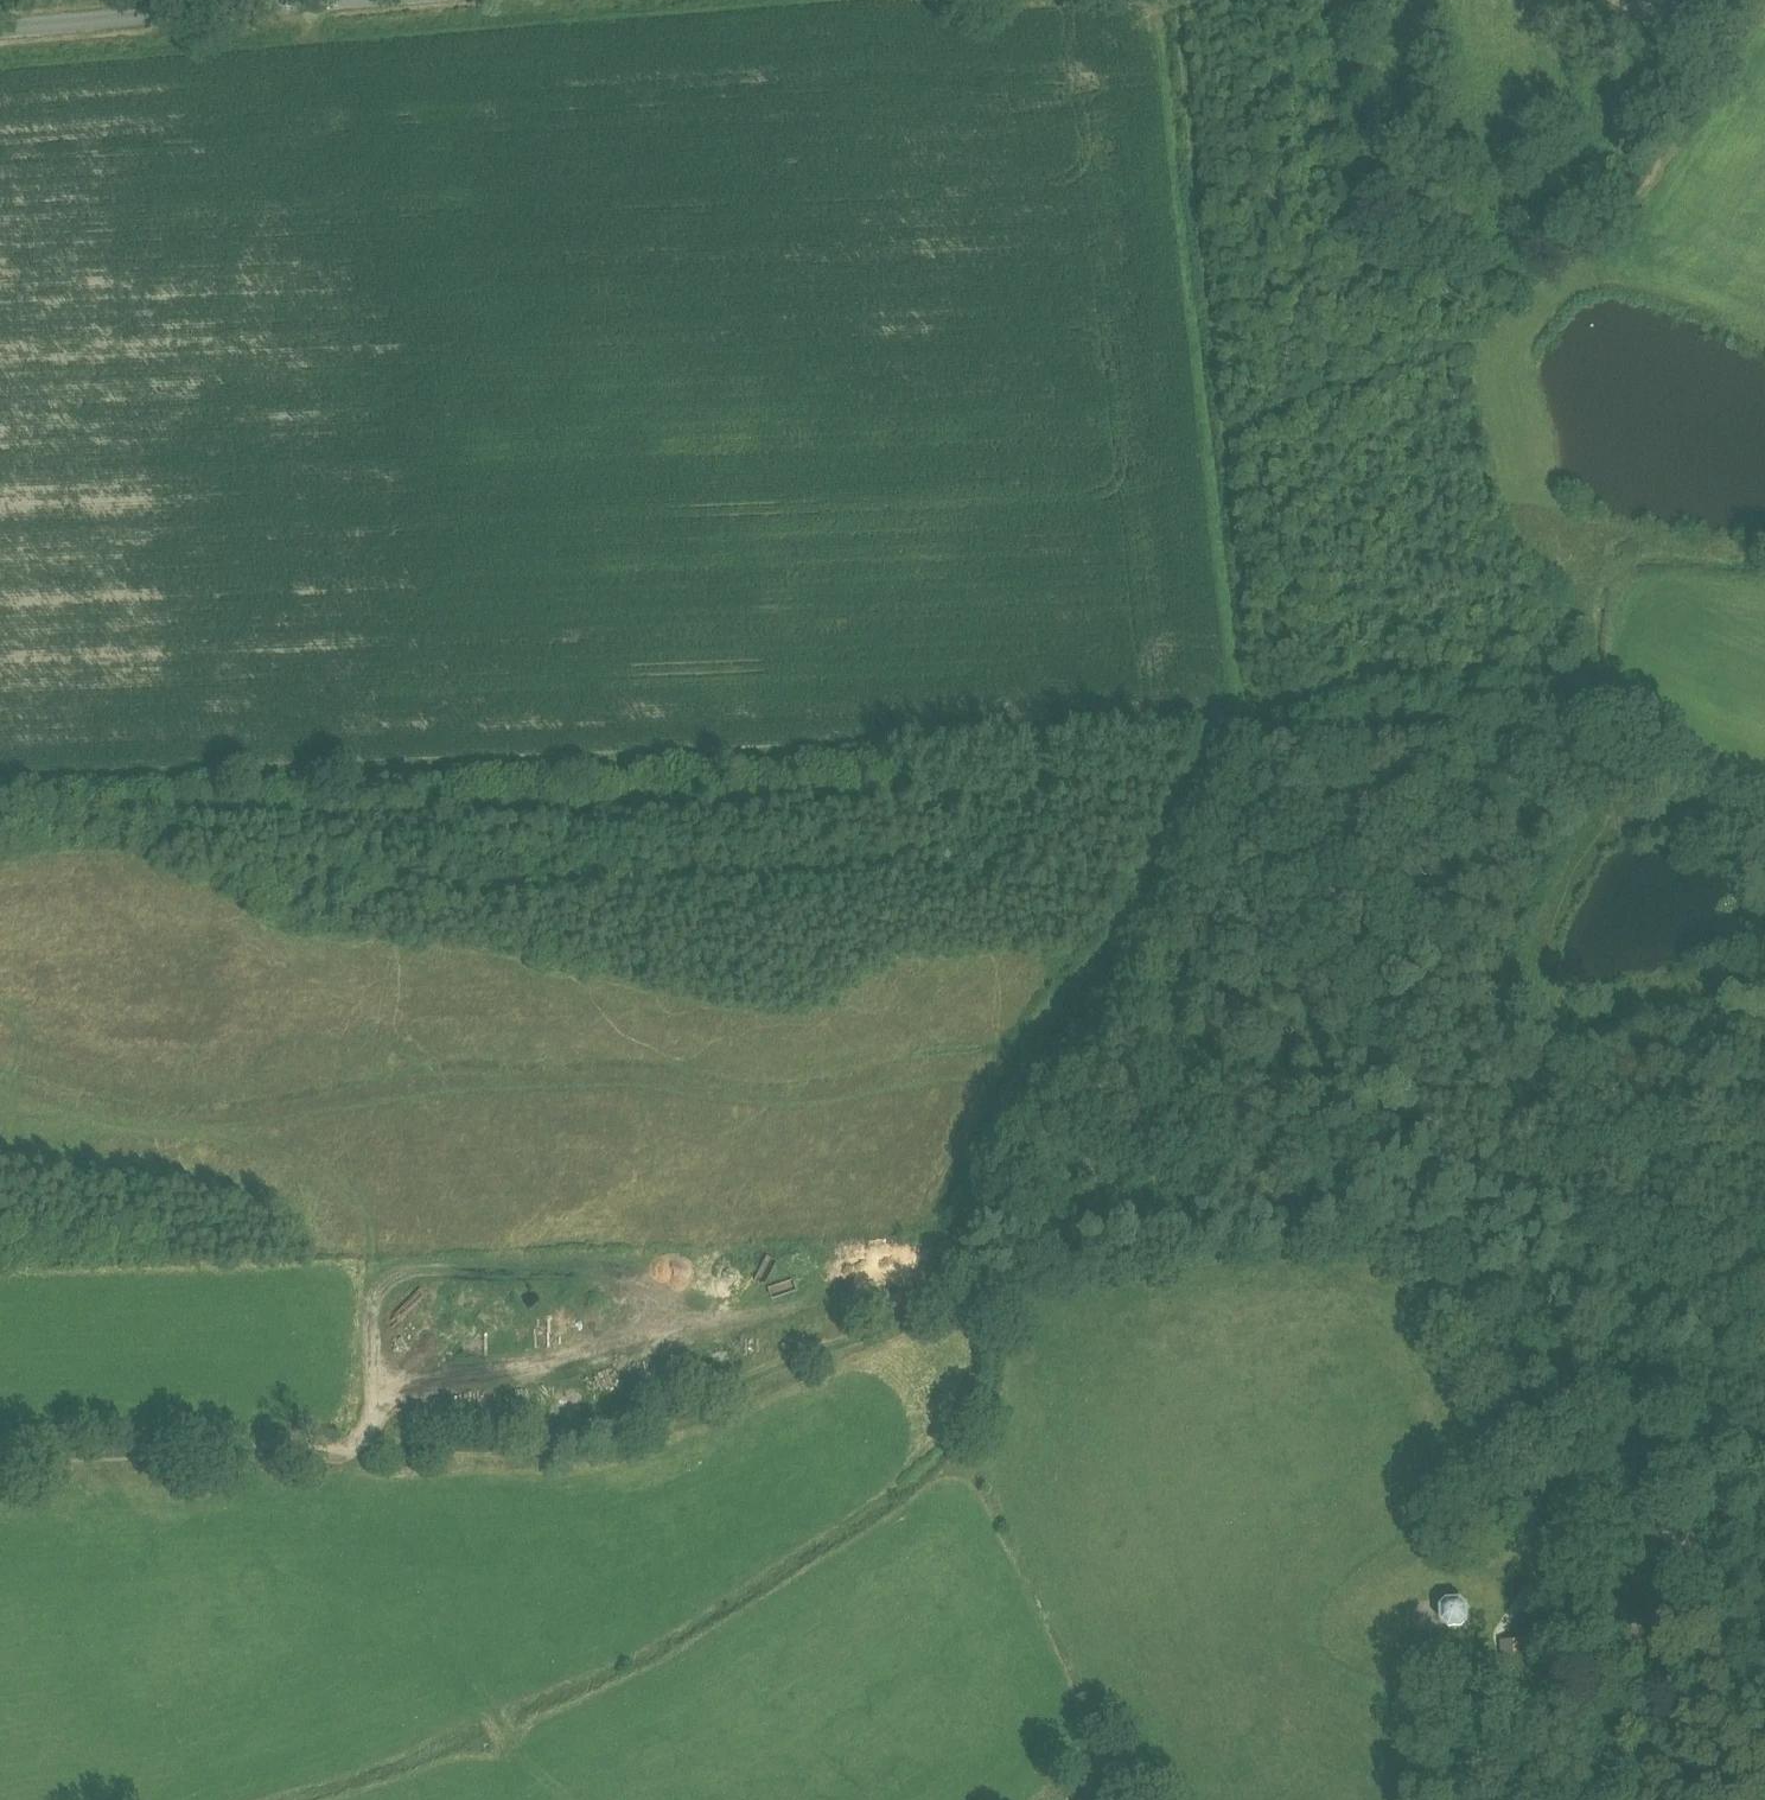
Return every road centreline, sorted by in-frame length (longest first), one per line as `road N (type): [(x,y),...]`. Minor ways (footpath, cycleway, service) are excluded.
road 1 (track): [(1218,766),(0,818)]
road 2 (track): [(0,1459),(553,1441),(628,1424),(995,1277)]
road 3 (unclassified): [(0,40),(526,0)]

